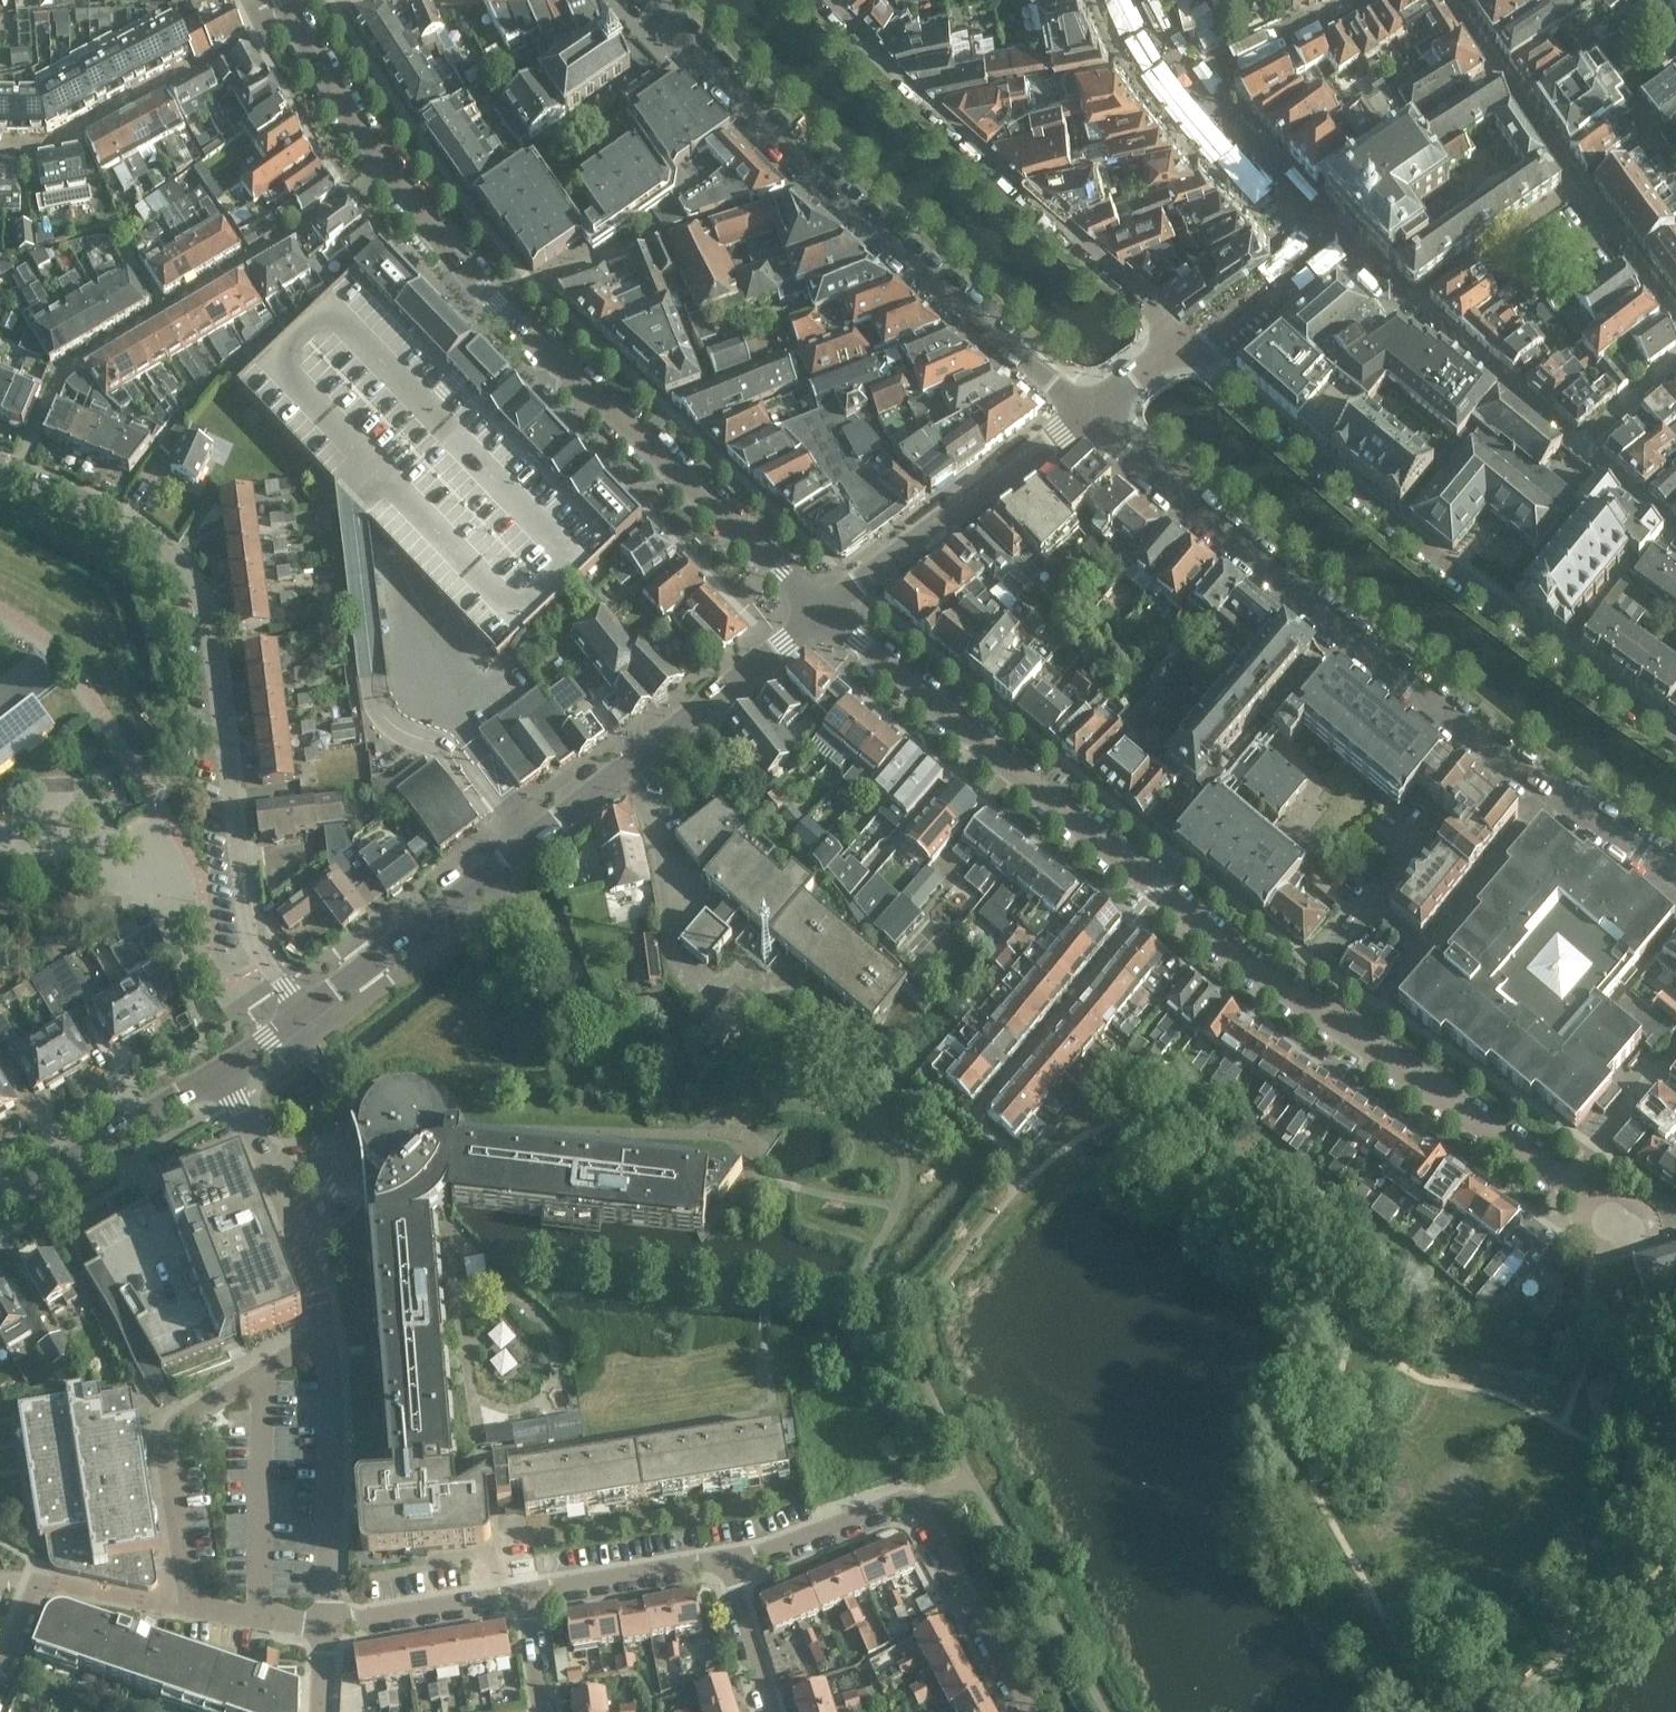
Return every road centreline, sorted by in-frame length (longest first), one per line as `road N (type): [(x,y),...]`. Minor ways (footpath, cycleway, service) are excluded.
road 1 (residential): [(1565,1181),(1163,895),(823,613)]
road 2 (residential): [(290,16),(383,173),(432,228),(556,362),(823,613)]
road 3 (tertiary): [(1675,875),(1370,654),(1086,415)]
road 4 (residential): [(297,1018),(242,870),(207,636),(189,573),(154,529),(0,464)]
road 5 (tertiary): [(297,1018),(823,613)]
road 6 (residential): [(1192,344),(1457,573),(1675,733)]
road 7 (residential): [(1086,415),(813,172),(646,0)]
road 8 (residential): [(328,1624),(186,1609),(166,1436),(329,1329)]
road 9 (residential): [(839,0),(1192,344)]
road 10 (residential): [(1029,1711),(916,1497),(728,1558)]
road 11 (residential): [(1443,0),(1675,320)]
road 12 (residential): [(1578,447),(1399,306),(1326,233)]
road 13 (tertiary): [(823,613),(1086,415)]
road 14 (residential): [(0,155),(30,153),(290,16)]
road 15 (residential): [(328,1624),(337,1421),(329,1329)]
road 16 (residential): [(329,1329),(267,1160),(219,1078)]
road 17 (tertiary): [(0,1208),(219,1078)]
road 18 (residential): [(728,1558),(525,1590)]
road 19 (residential): [(1326,233),(1197,83)]
road 20 (residential): [(1197,83),(1355,0)]
road 21 (residential): [(503,1594),(328,1624)]
road 22 (residential): [(1192,344),(1326,233)]
road 23 (residential): [(775,1711),(728,1558)]
road 24 (residential): [(1675,358),(1578,447)]
road 25 (residential): [(1675,535),(1578,447)]
road 26 (residential): [(1086,415),(1166,352),(1192,344)]
road 27 (residential): [(1565,1181),(1609,1214),(1675,1227)]
road 28 (residential): [(542,1711),(525,1590)]
road 29 (residential): [(0,1682),(34,1594),(59,1585)]

